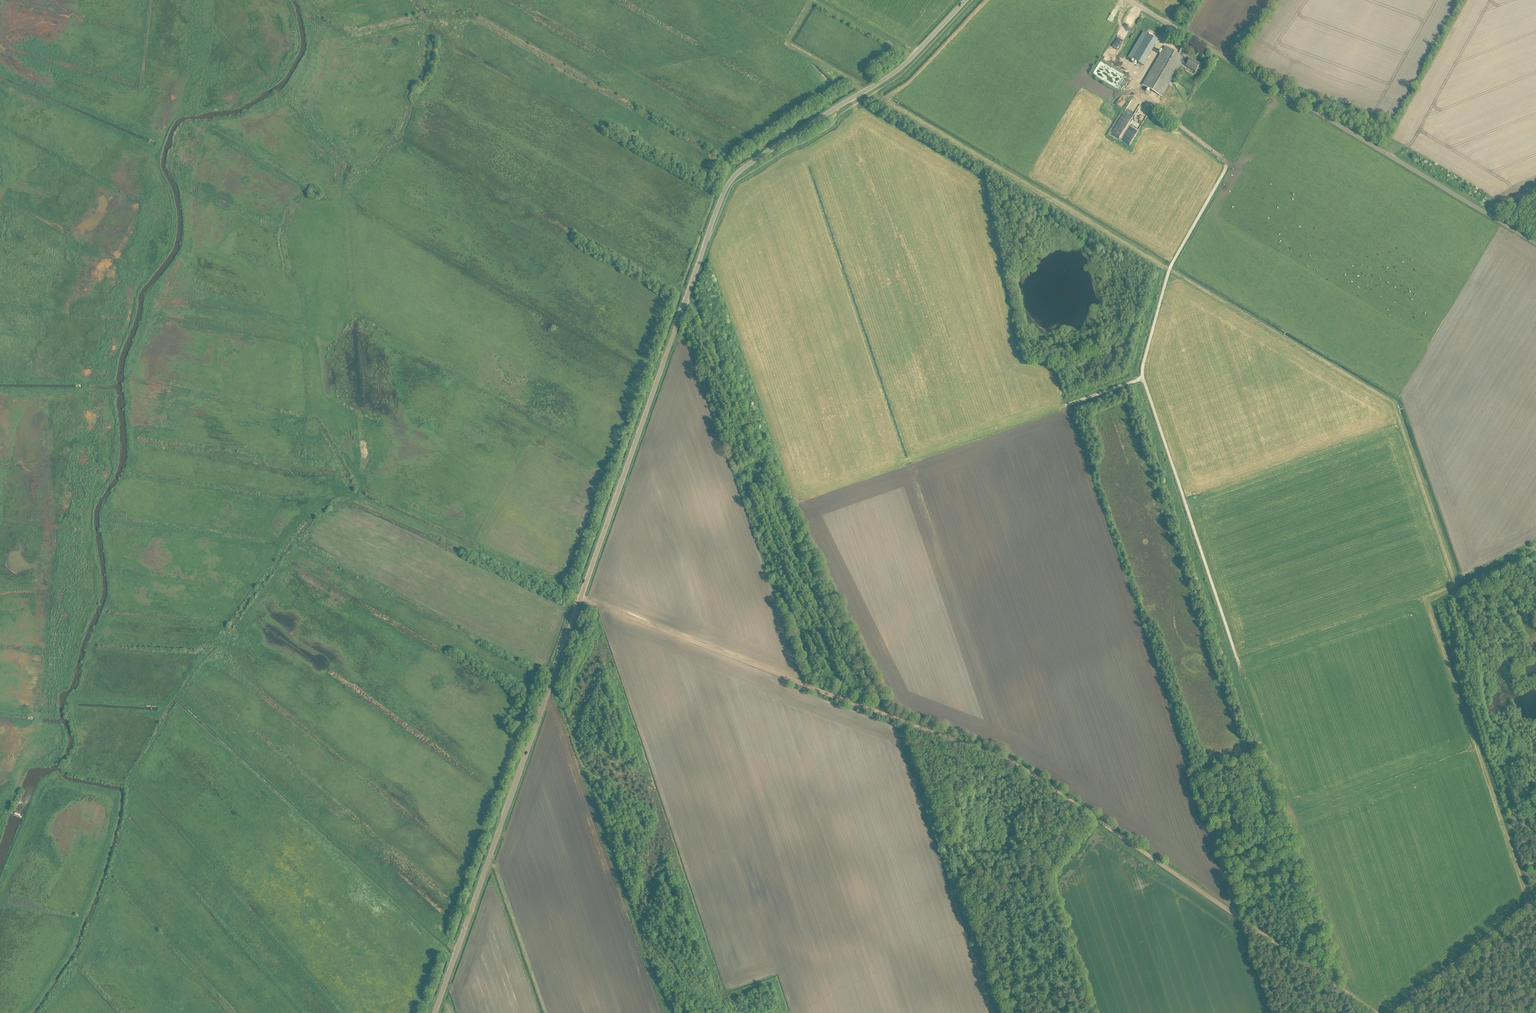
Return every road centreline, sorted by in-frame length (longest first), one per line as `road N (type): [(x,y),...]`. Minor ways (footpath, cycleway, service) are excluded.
road 1 (unclassified): [(435,1012),(727,186),(901,67),(966,0)]
road 2 (track): [(1154,107),(1226,163),(1170,269),(1142,374),(1238,660)]
road 3 (track): [(882,714),(1023,769),(1377,1012)]
road 4 (track): [(354,498),(634,620),(882,714)]
road 5 (unclassified): [(1535,243),(1128,0)]
road 6 (track): [(685,302),(882,714)]
road 7 (track): [(1394,1012),(1535,894)]
road 8 (track): [(544,1012),(488,863)]

